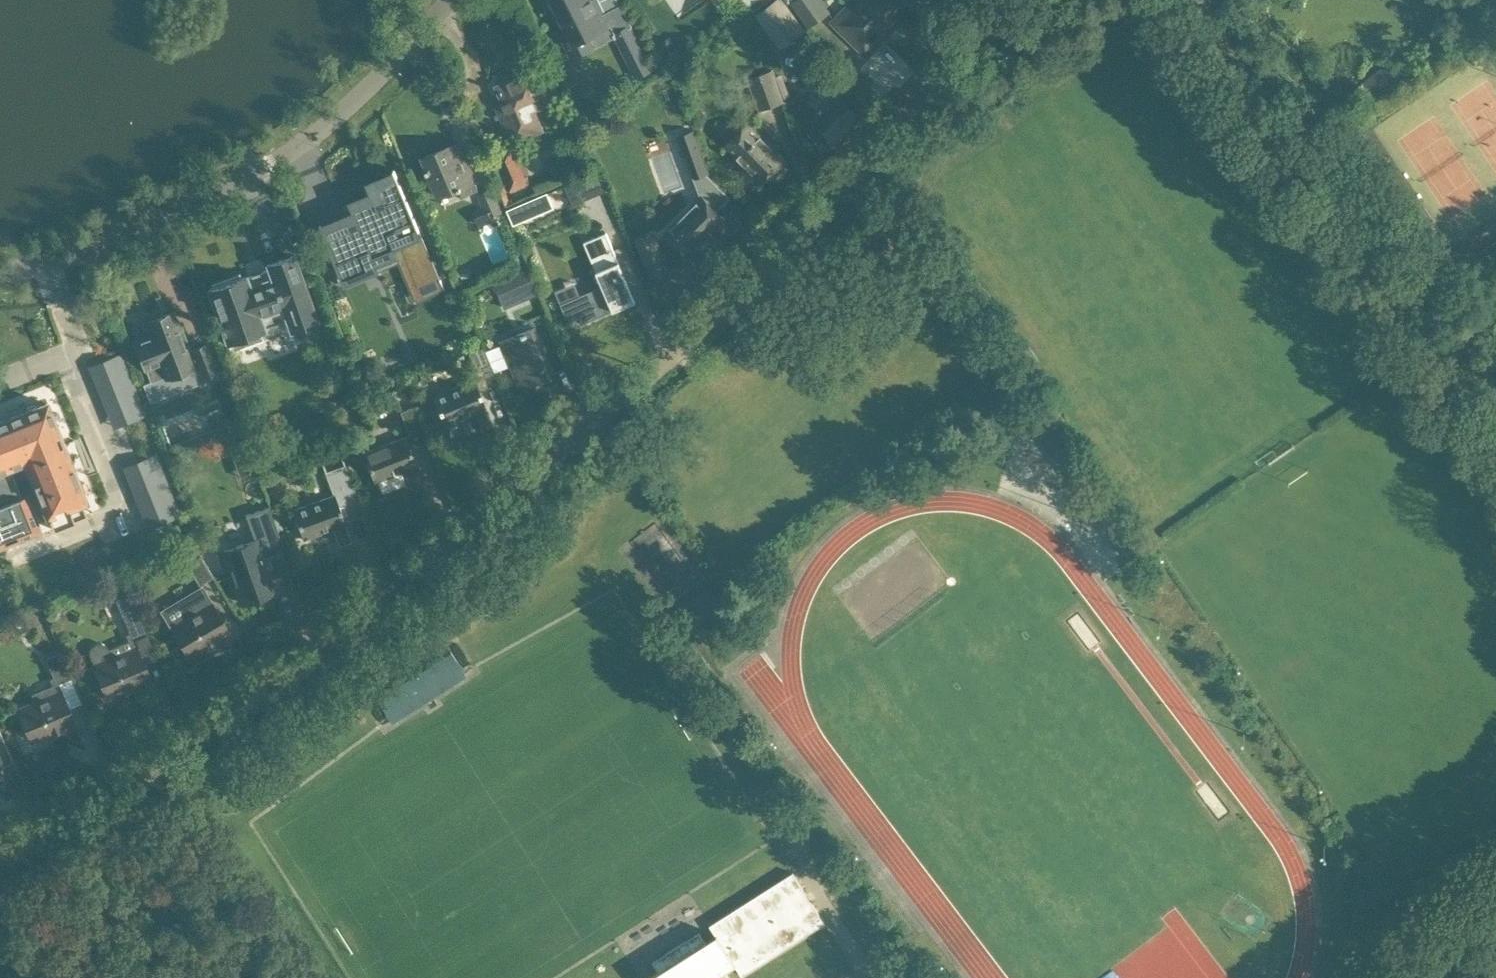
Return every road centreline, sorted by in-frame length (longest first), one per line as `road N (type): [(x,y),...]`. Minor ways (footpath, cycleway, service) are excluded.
road 1 (residential): [(0,859),(238,713),(681,347),(1025,0)]
road 2 (unclassified): [(1495,427),(1200,0)]
road 3 (residential): [(48,265),(271,165),(388,70),(451,0)]
road 4 (residential): [(0,388),(83,356),(48,265)]
road 5 (unclassified): [(1395,977),(1495,882)]

